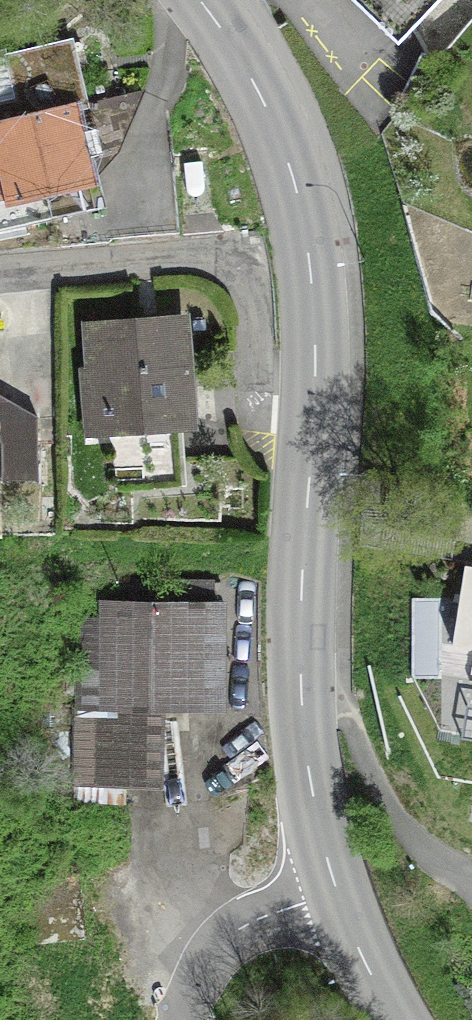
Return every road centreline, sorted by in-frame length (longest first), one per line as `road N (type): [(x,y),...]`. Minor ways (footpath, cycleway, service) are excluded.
road 1 (tertiary): [(338,896),(314,800),(300,672),(315,375),(309,251)]
road 2 (residential): [(0,273),(309,251)]
road 3 (tertiary): [(309,251),(273,123),(200,0)]
road 4 (residential): [(338,896),(258,912),(202,968),(182,1019)]
road 5 (tertiary): [(396,1019),(338,896)]

